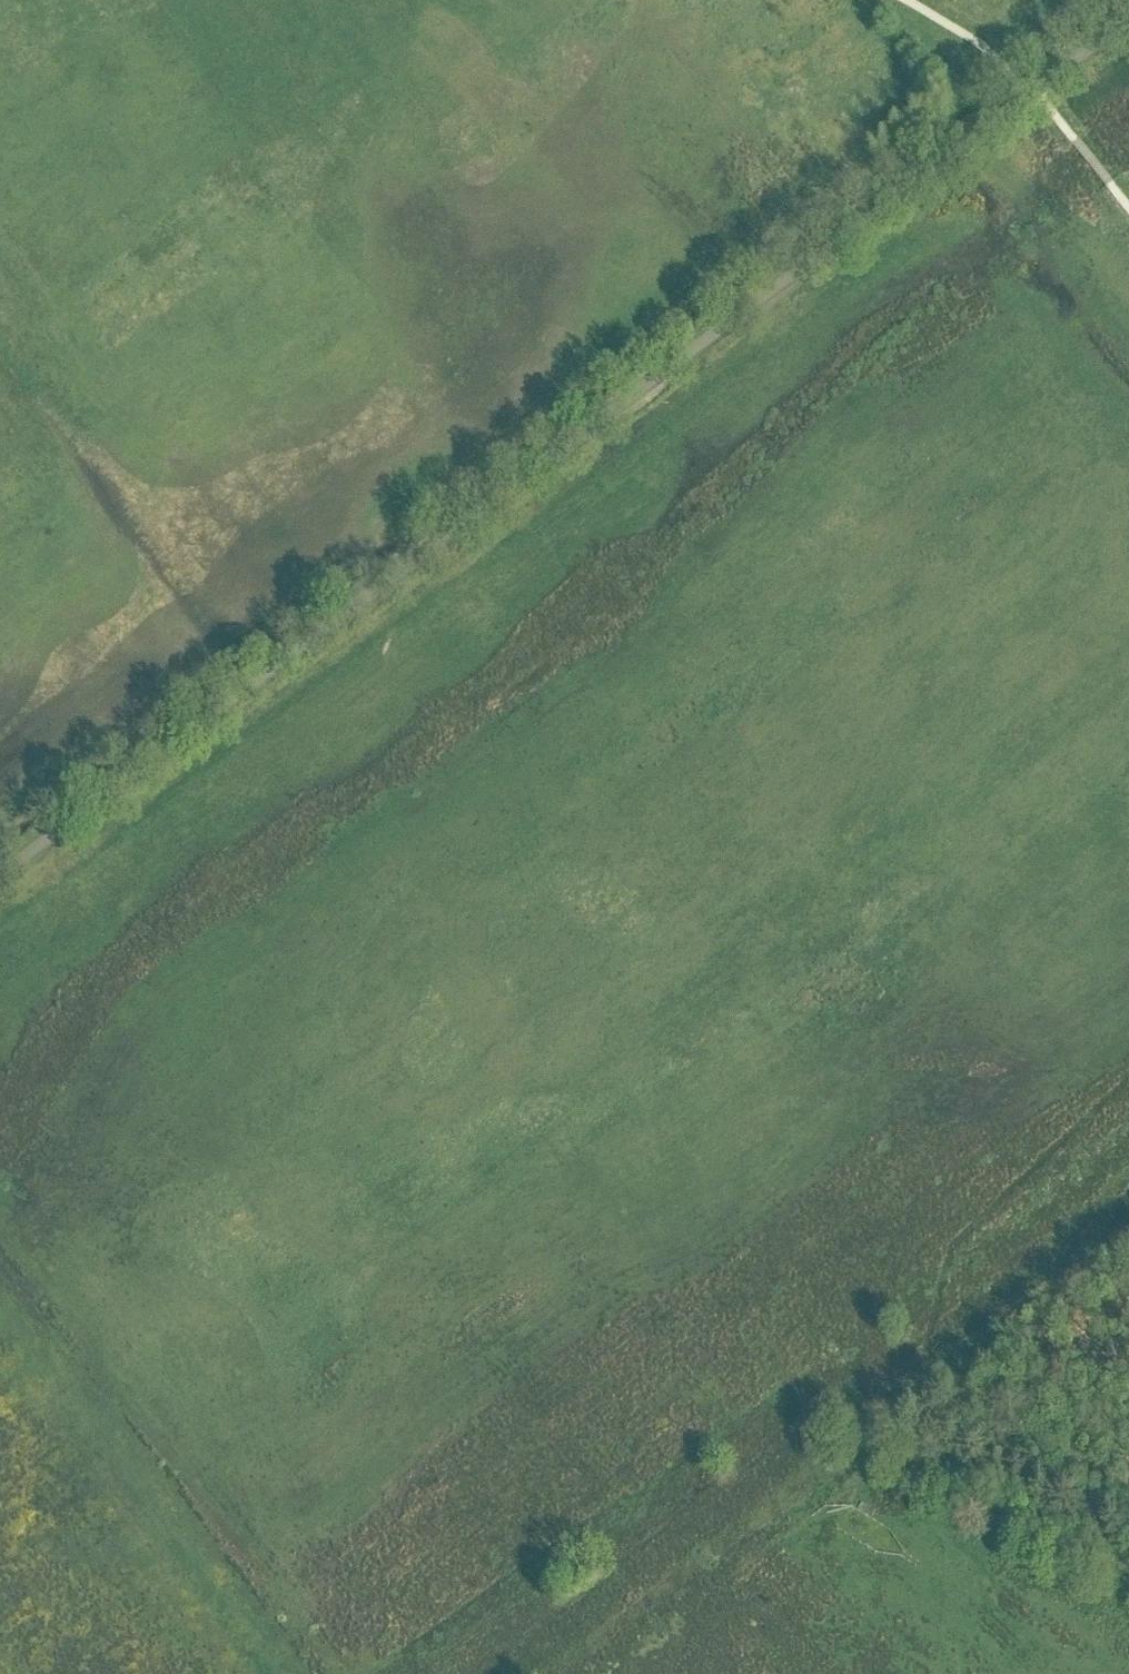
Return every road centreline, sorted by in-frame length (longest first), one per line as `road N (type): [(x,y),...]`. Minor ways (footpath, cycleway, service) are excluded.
road 1 (tertiary): [(1128,21),(0,873)]

